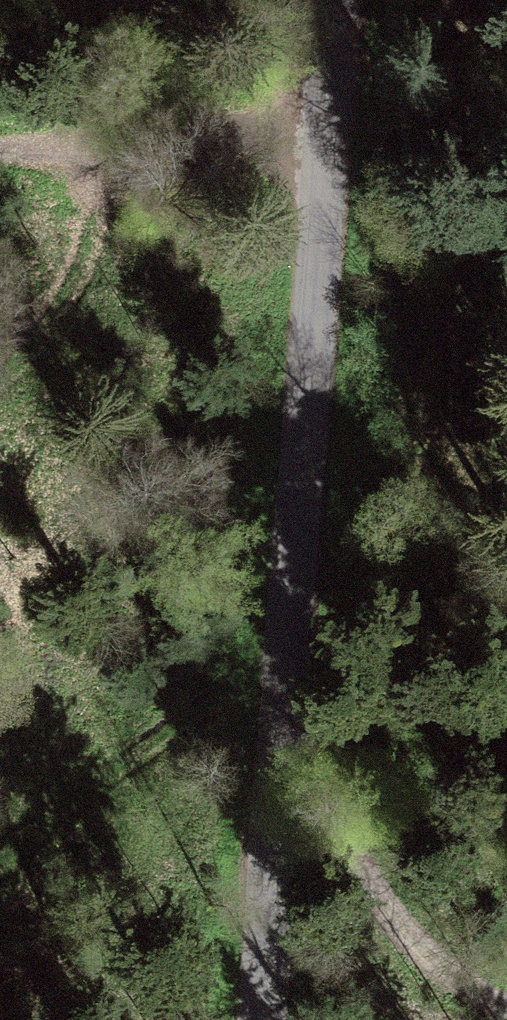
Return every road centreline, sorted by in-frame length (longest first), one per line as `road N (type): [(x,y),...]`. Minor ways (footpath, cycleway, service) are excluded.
road 1 (unclassified): [(339,0),(262,1019)]
road 2 (track): [(276,780),(364,869),(403,940),(506,1006)]
road 3 (track): [(324,151),(0,154)]

